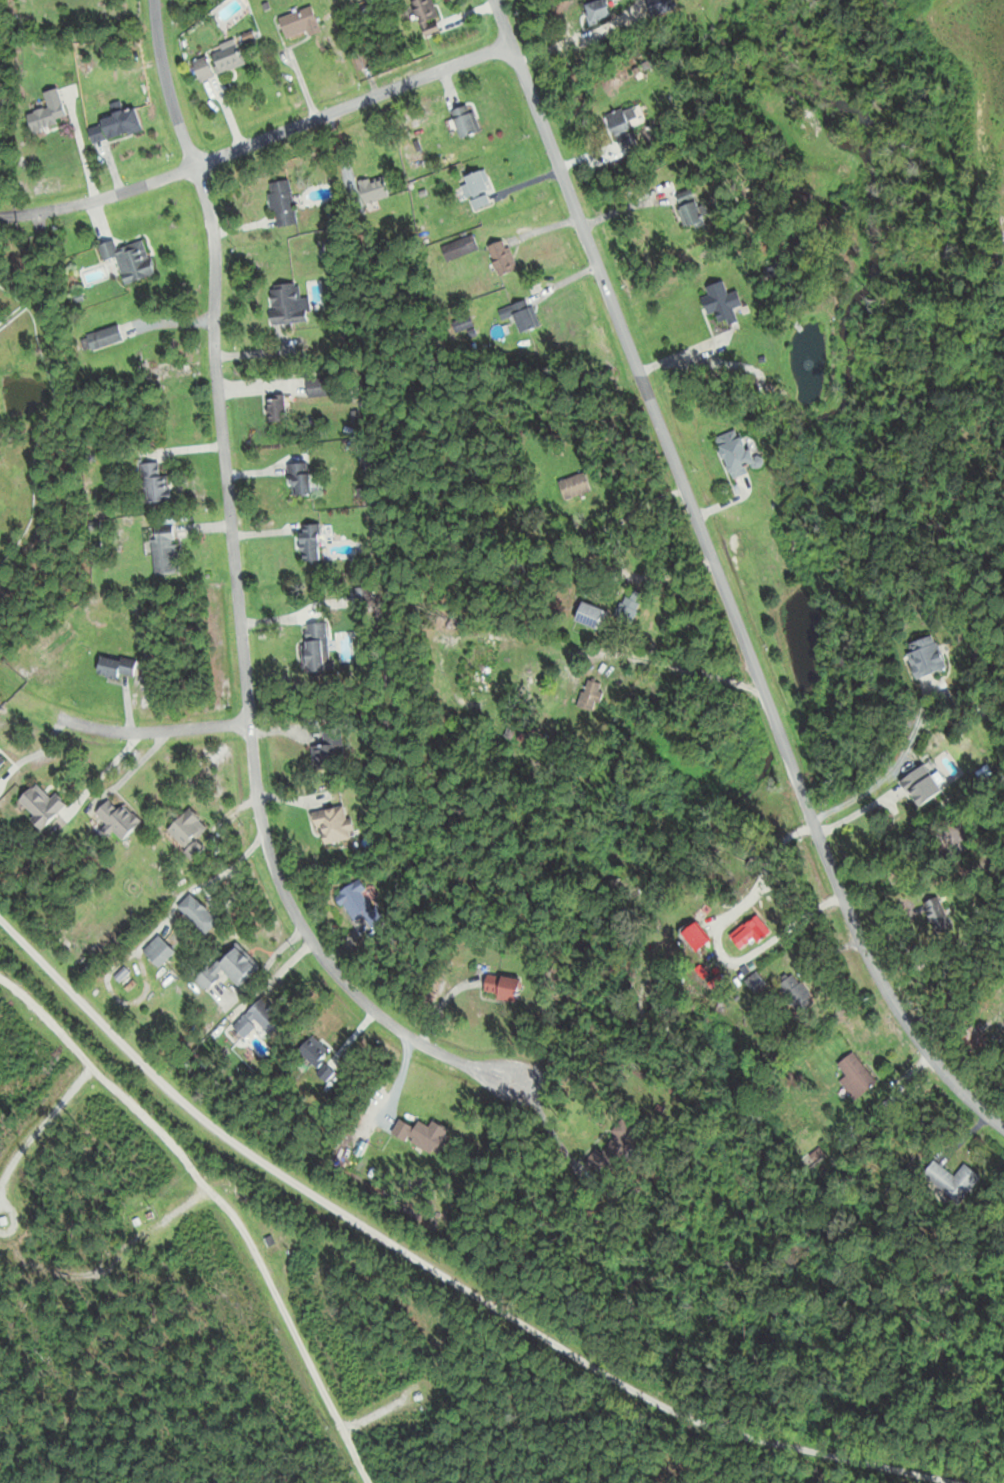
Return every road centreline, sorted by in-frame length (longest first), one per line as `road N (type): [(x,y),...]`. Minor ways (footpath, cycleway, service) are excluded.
road 1 (residential): [(1003,1128),(912,1031),(850,919),(495,0)]
road 2 (residential): [(153,0),(169,95),(214,232),(214,346),(254,772),(271,858),(310,941),(359,999),(438,1055),(519,1081)]
road 3 (residential): [(955,1482),(723,1429),(638,1391),(245,1149),(148,1070),(0,920)]
road 4 (residential): [(512,43),(135,188),(13,214)]
road 5 (residential): [(249,723),(101,729),(55,716),(0,682)]

